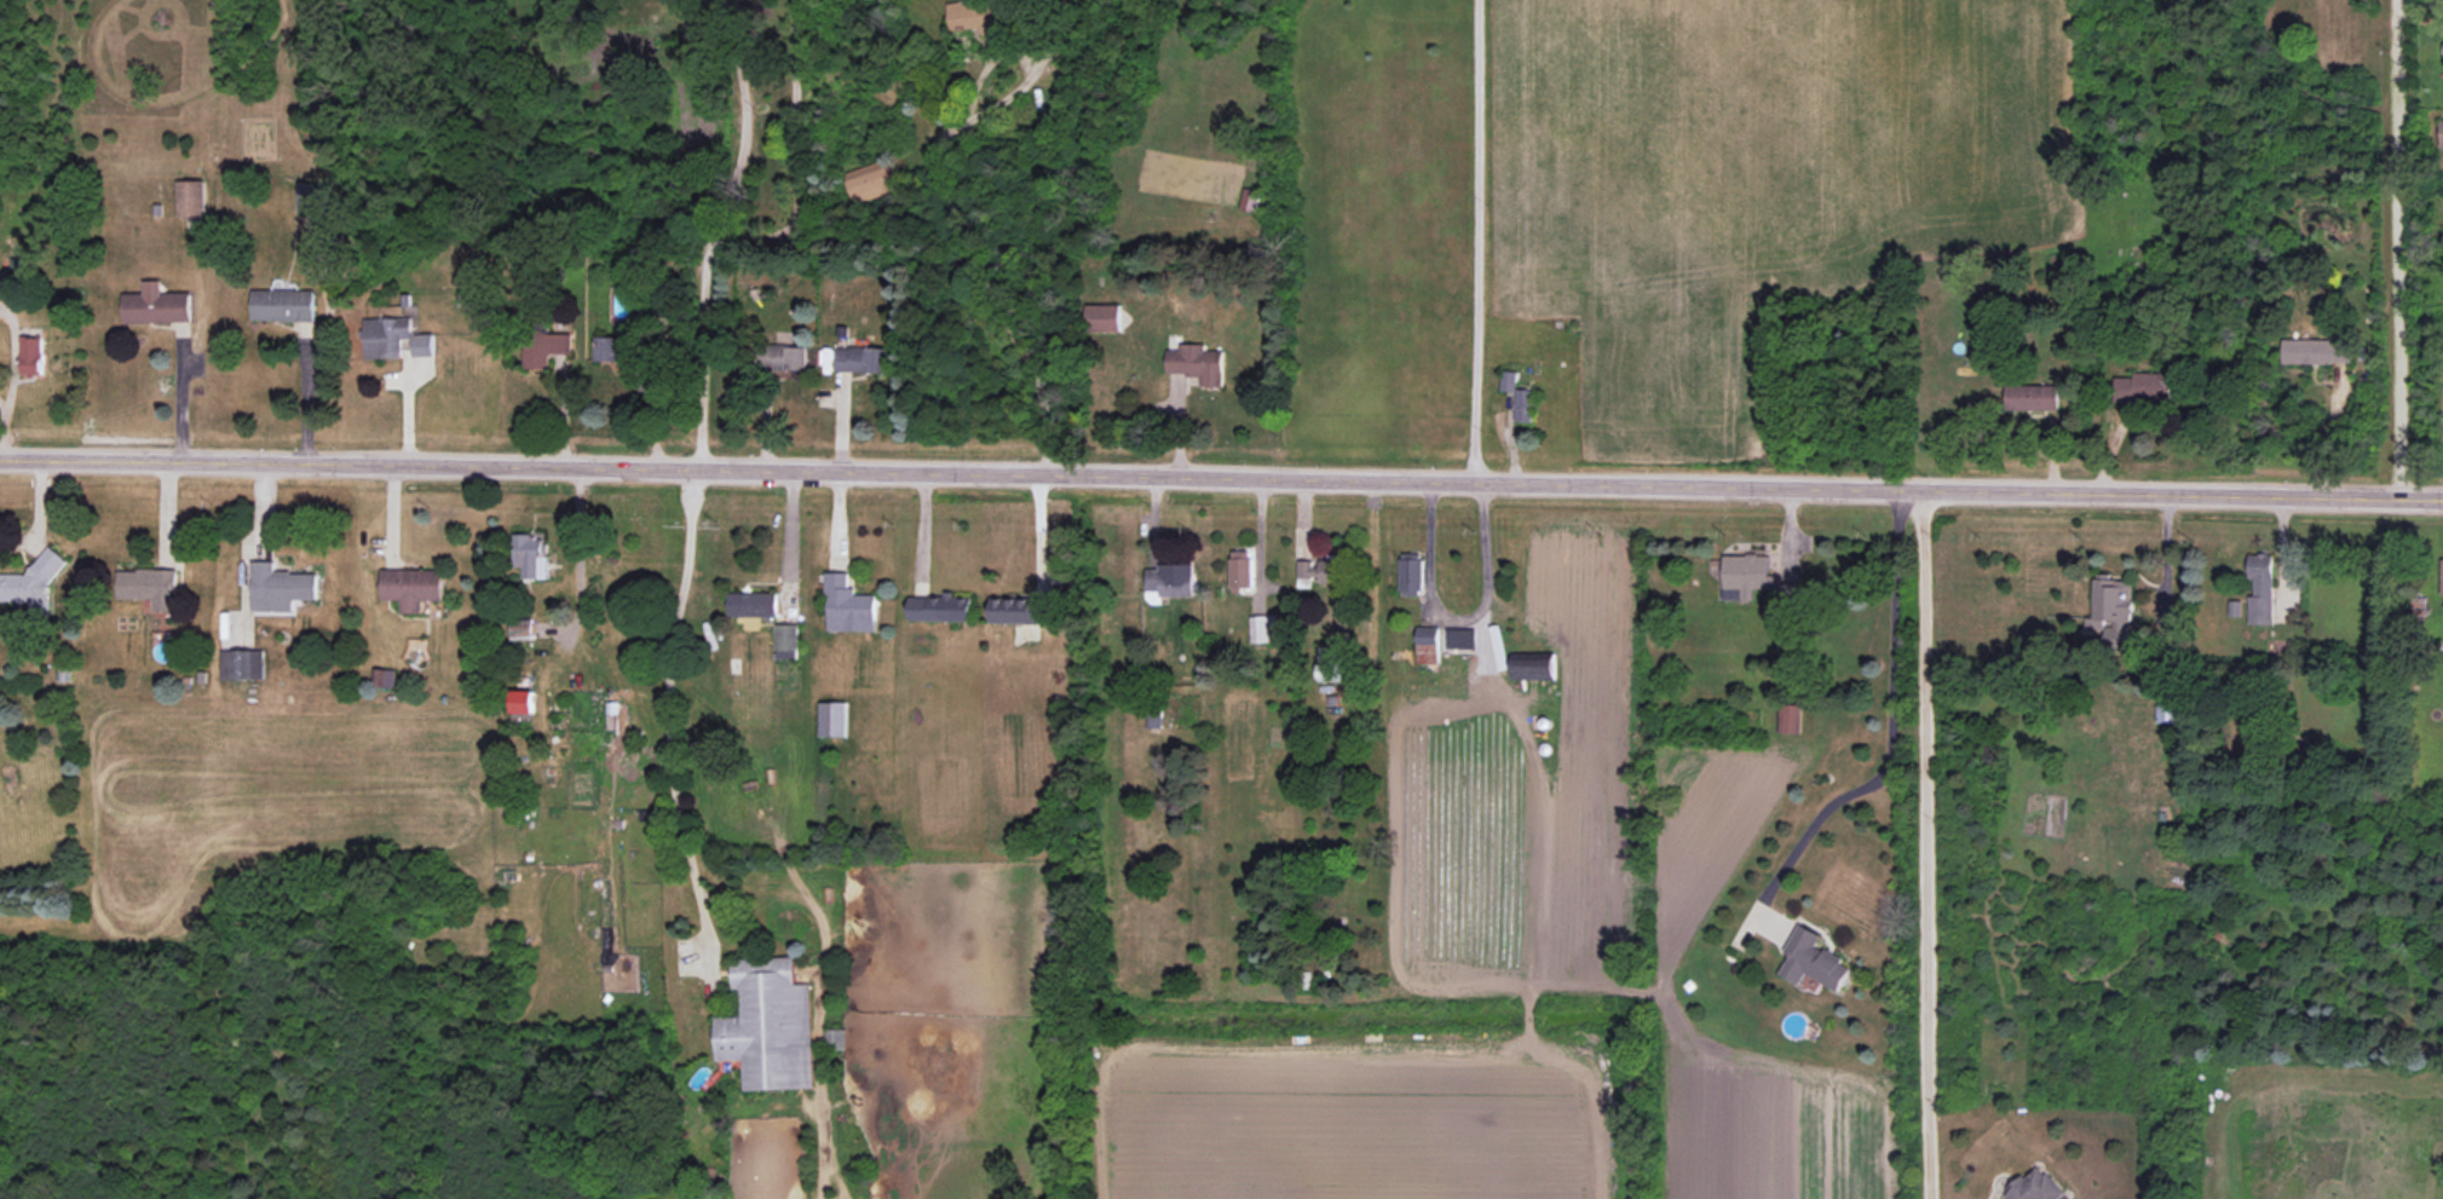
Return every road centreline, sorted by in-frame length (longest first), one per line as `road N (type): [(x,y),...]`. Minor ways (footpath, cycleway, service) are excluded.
road 1 (tertiary): [(2442,499),(0,457)]

